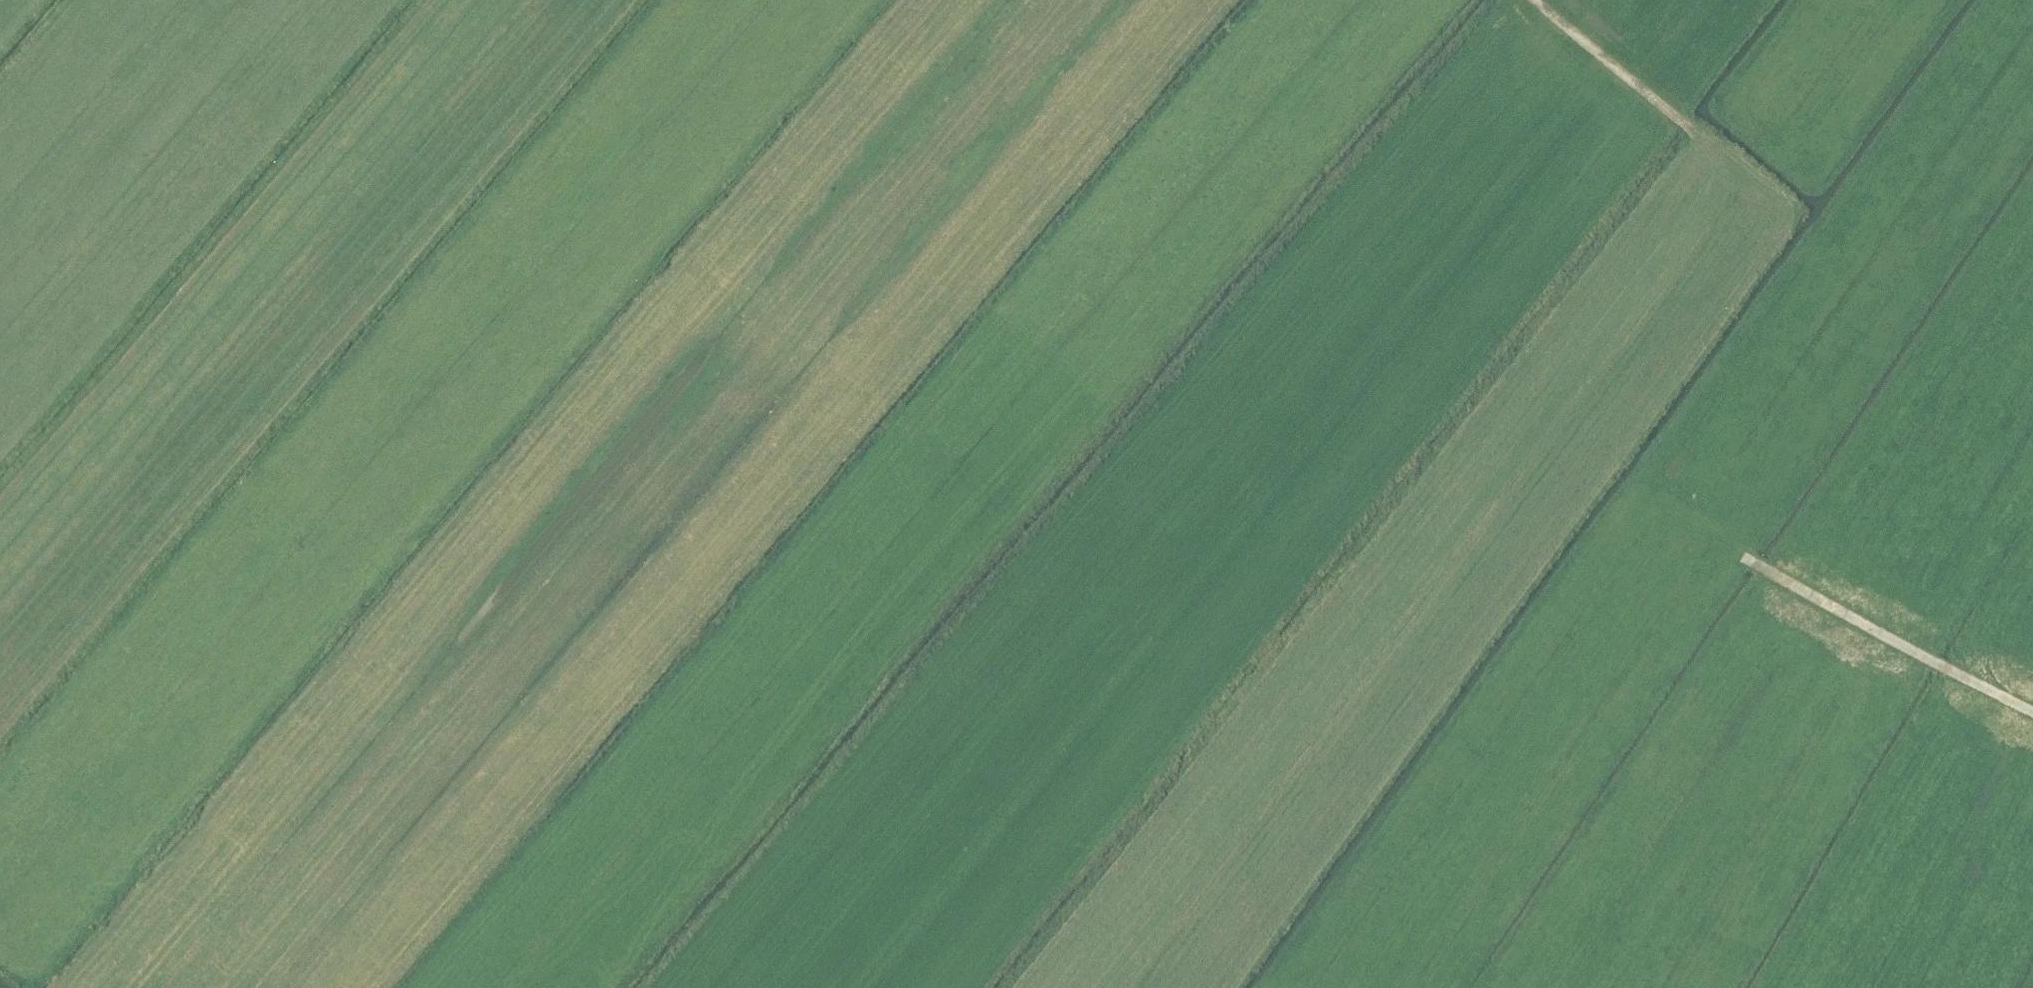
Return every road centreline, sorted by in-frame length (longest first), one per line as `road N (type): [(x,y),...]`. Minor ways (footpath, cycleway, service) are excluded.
road 1 (track): [(2032,712),(1759,572)]
road 2 (track): [(1726,133),(1565,0)]

